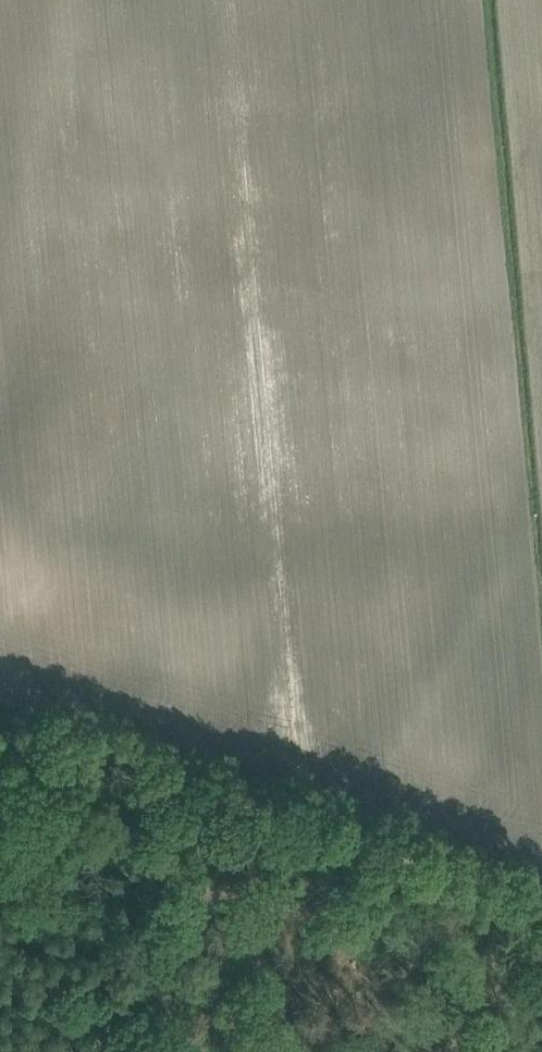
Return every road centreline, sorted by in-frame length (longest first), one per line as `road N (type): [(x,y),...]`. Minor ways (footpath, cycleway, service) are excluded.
road 1 (track): [(541,903),(0,728)]

